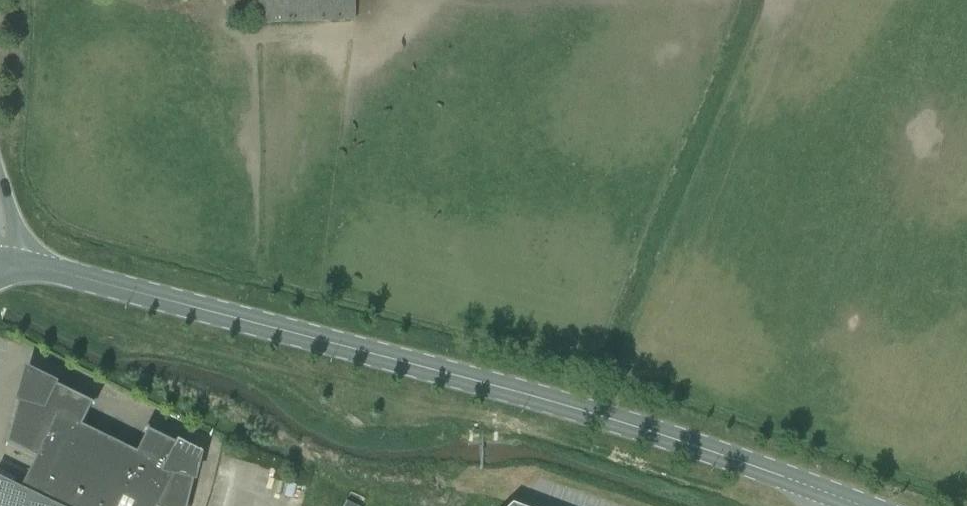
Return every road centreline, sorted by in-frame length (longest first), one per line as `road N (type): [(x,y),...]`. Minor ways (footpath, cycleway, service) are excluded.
road 1 (tertiary): [(852,504),(356,351),(20,267)]

